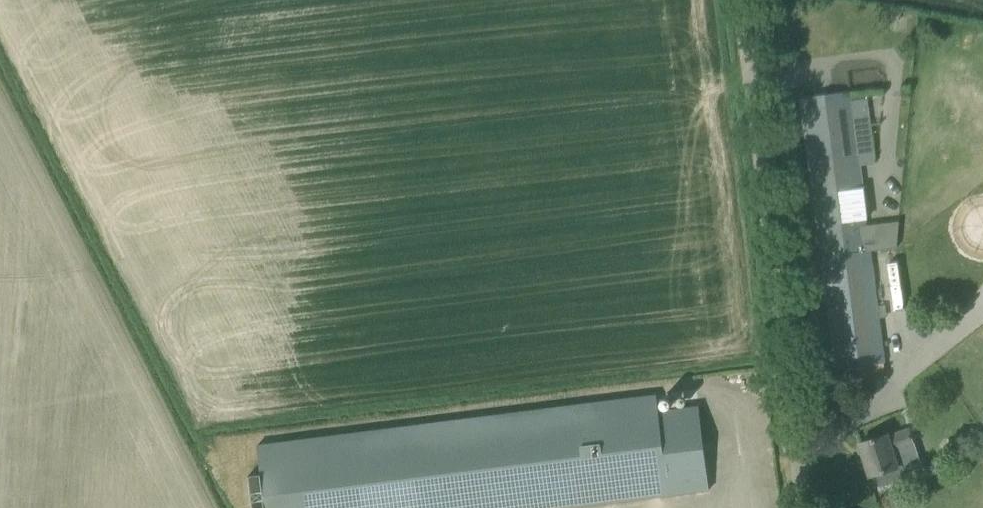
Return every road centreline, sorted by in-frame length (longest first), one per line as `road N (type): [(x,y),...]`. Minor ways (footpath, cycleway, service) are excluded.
road 1 (unclassified): [(802,507),(789,312),(748,0)]

